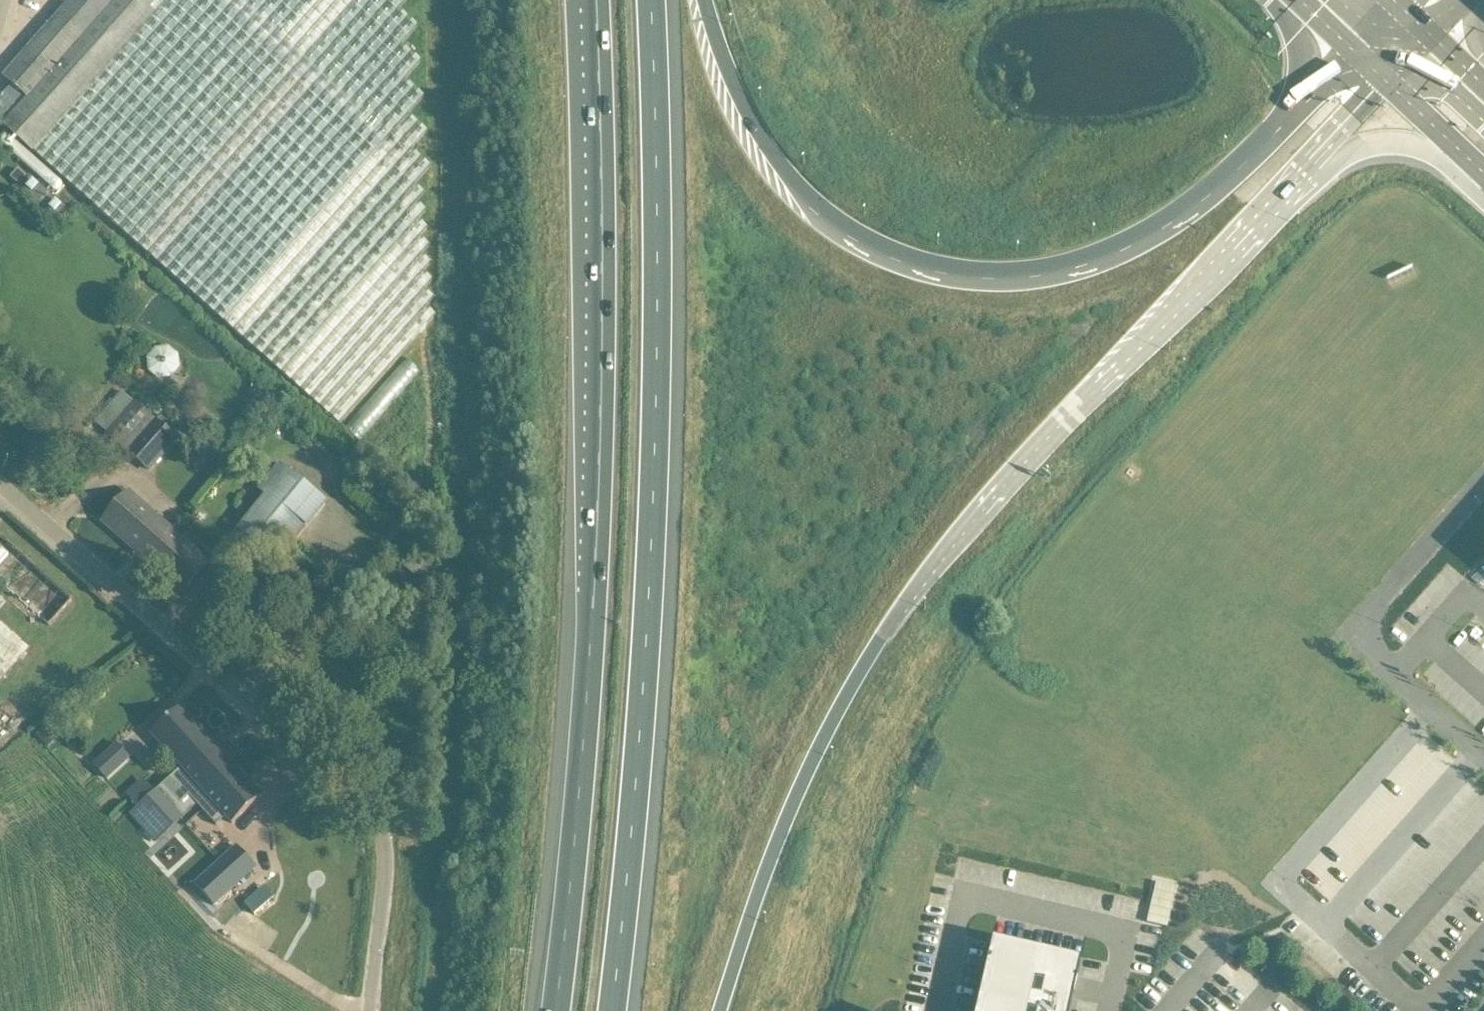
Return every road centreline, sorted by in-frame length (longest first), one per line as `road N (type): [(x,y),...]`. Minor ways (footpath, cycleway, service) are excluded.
road 1 (motorway): [(718,1010),(780,833),(842,701),(901,612),(1304,175)]
road 2 (motorway): [(613,1010),(648,691),(659,446),(654,0)]
road 3 (motorway): [(597,0),(593,565),(553,1010)]
road 4 (motorway): [(1359,55),(1236,172),(1131,247),(1032,277),(977,279),(873,249),(808,197),(757,132),(703,0)]
road 5 (unclassified): [(369,1010),(385,858),(367,808),(0,485)]
road 6 (motorway): [(1304,175),(1385,142),(1469,158)]
road 7 (motorway): [(1304,175),(1384,80)]

